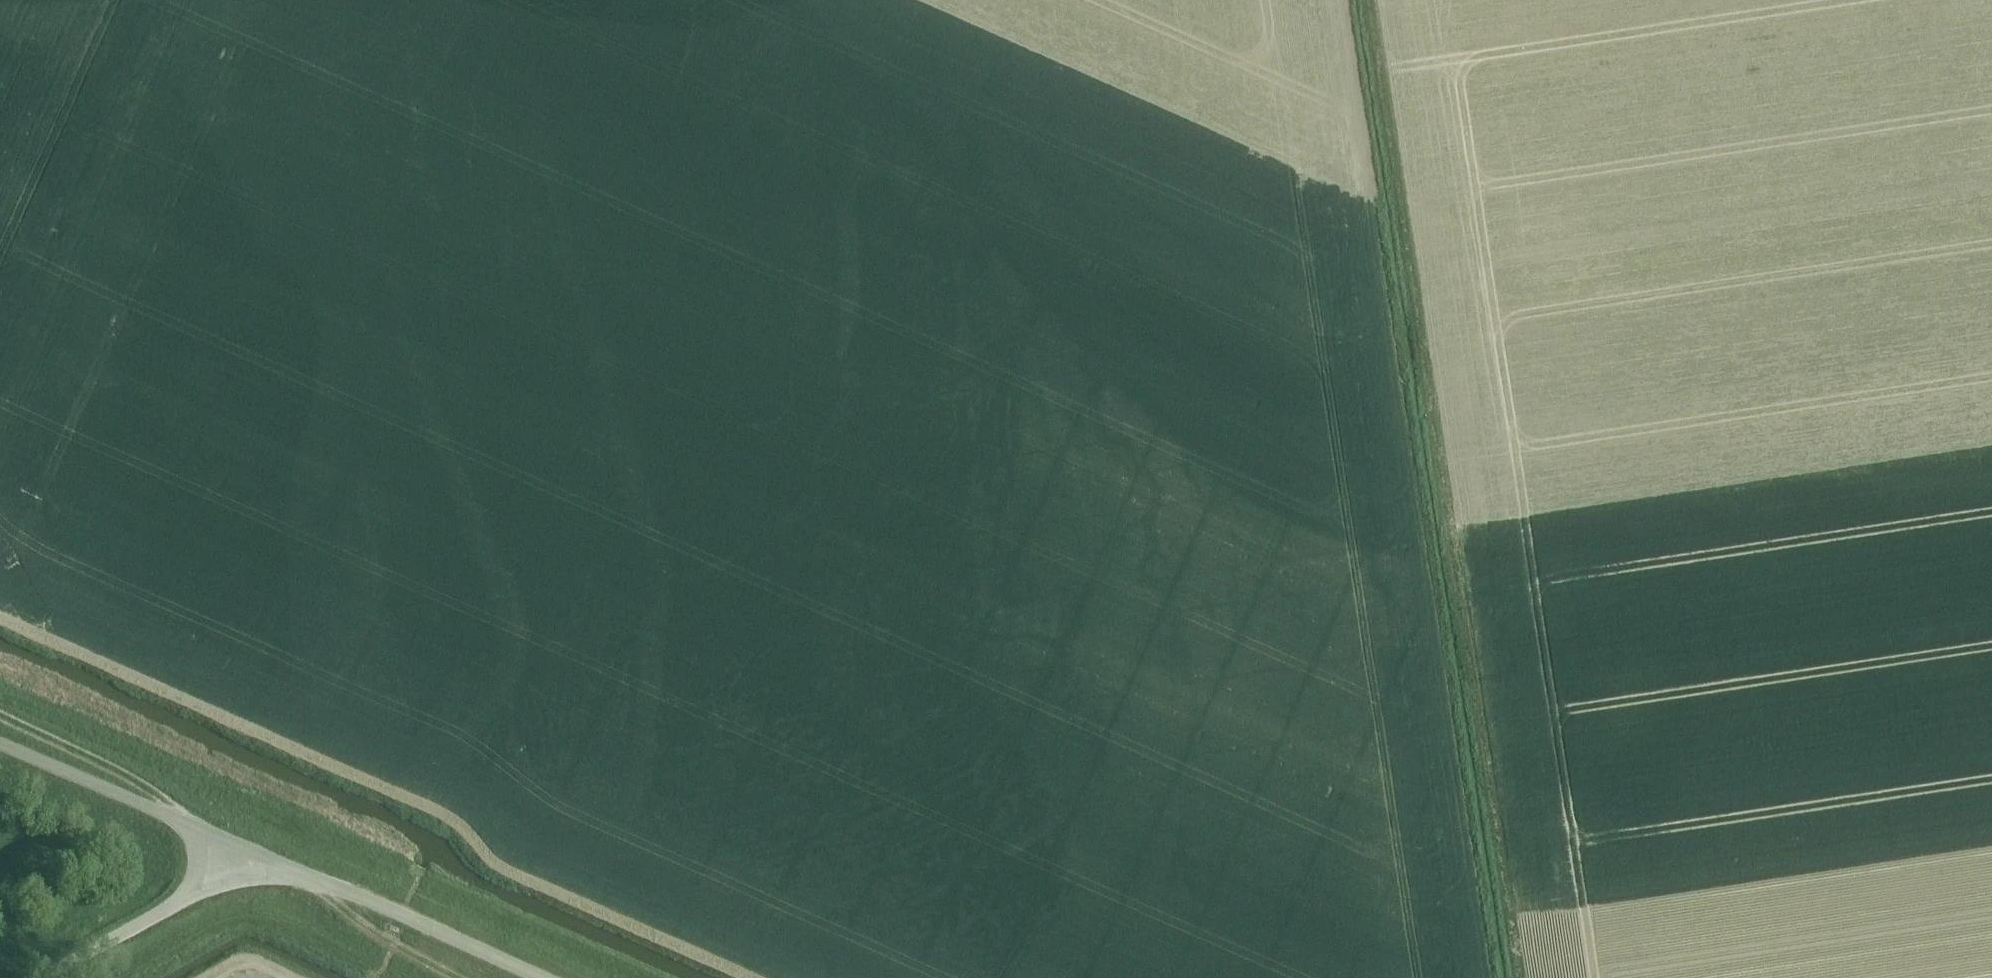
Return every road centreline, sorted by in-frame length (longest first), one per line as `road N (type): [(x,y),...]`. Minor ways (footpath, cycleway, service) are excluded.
road 1 (unclassified): [(291,871),(546,977)]
road 2 (unclassified): [(194,827),(0,743)]
road 3 (unclassified): [(42,977),(194,898)]
road 4 (track): [(326,883),(360,922),(459,977)]

